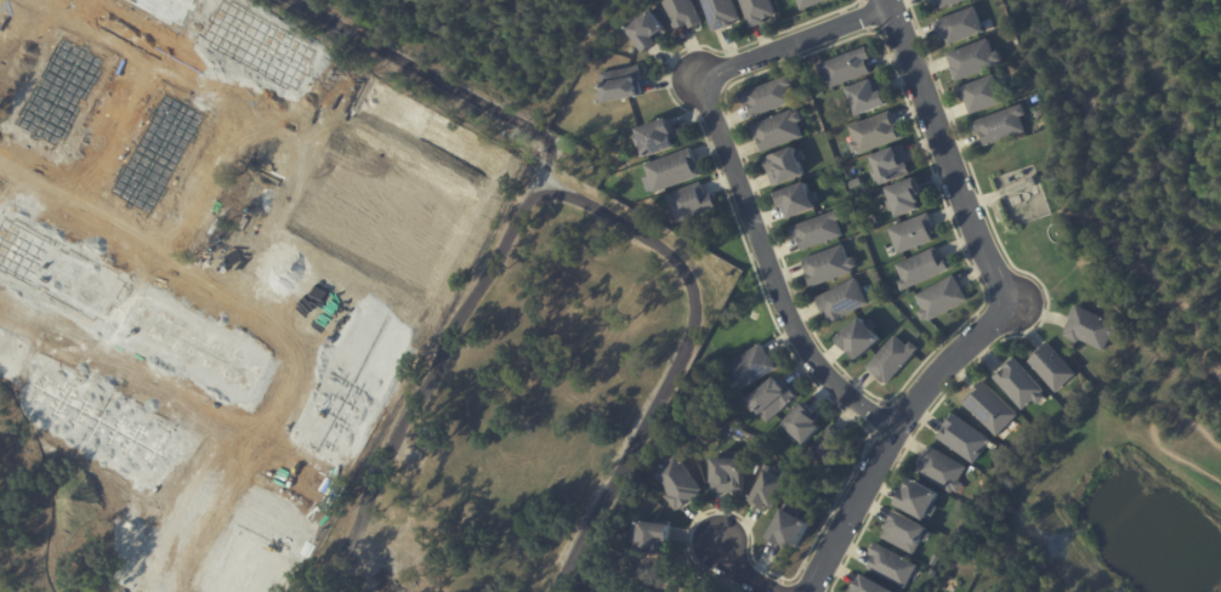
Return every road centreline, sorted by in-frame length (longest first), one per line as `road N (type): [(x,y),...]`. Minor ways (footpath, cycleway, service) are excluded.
road 1 (residential): [(897,434),(812,363),(784,309),(699,78)]
road 2 (residential): [(1023,302),(936,377),(909,412),(809,591)]
road 3 (residential): [(888,0),(993,268),(1023,302)]
road 4 (residential): [(891,6),(699,78)]

